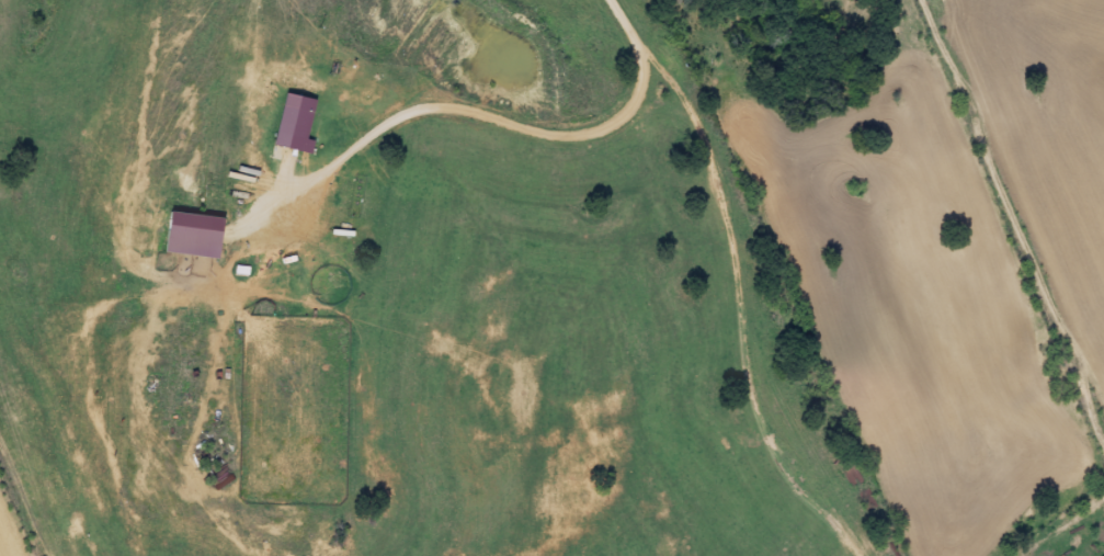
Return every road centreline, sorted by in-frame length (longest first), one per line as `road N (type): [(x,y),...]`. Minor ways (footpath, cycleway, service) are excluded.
road 1 (residential): [(947,0),(1031,256),(1103,374)]
road 2 (residential): [(0,293),(129,555)]

